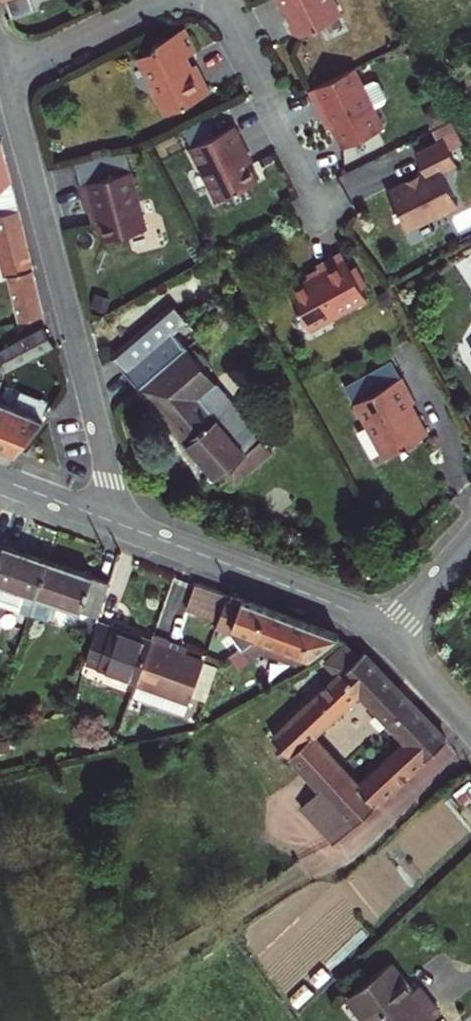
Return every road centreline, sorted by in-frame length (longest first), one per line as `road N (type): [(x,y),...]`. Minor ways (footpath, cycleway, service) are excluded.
road 1 (residential): [(103,517),(102,457),(2,68)]
road 2 (residential): [(103,517),(328,602),(385,635)]
road 3 (residential): [(216,0),(325,215)]
road 4 (residential): [(2,68),(159,0)]
road 5 (residential): [(385,635),(470,539)]
road 6 (residential): [(385,635),(470,727)]

